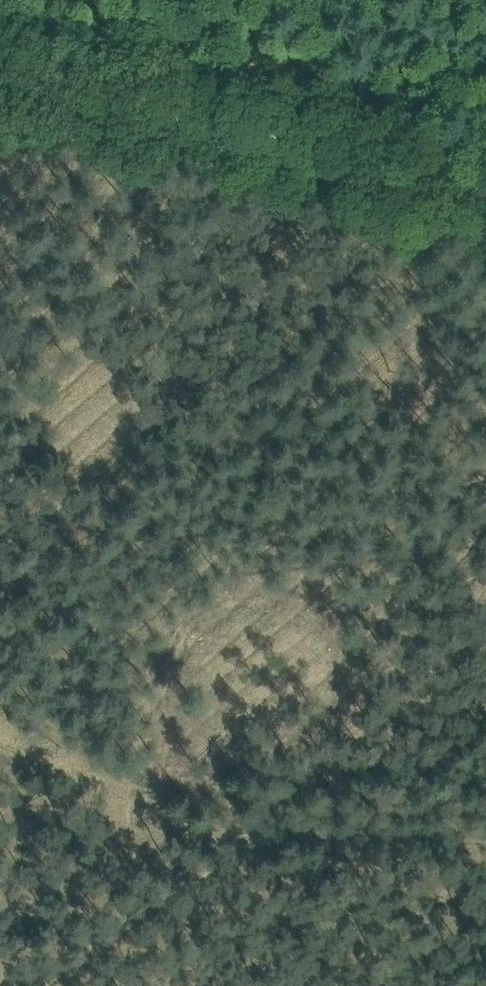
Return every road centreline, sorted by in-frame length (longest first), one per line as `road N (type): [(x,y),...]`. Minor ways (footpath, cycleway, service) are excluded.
road 1 (track): [(0,77),(485,198)]
road 2 (track): [(485,842),(232,850)]

